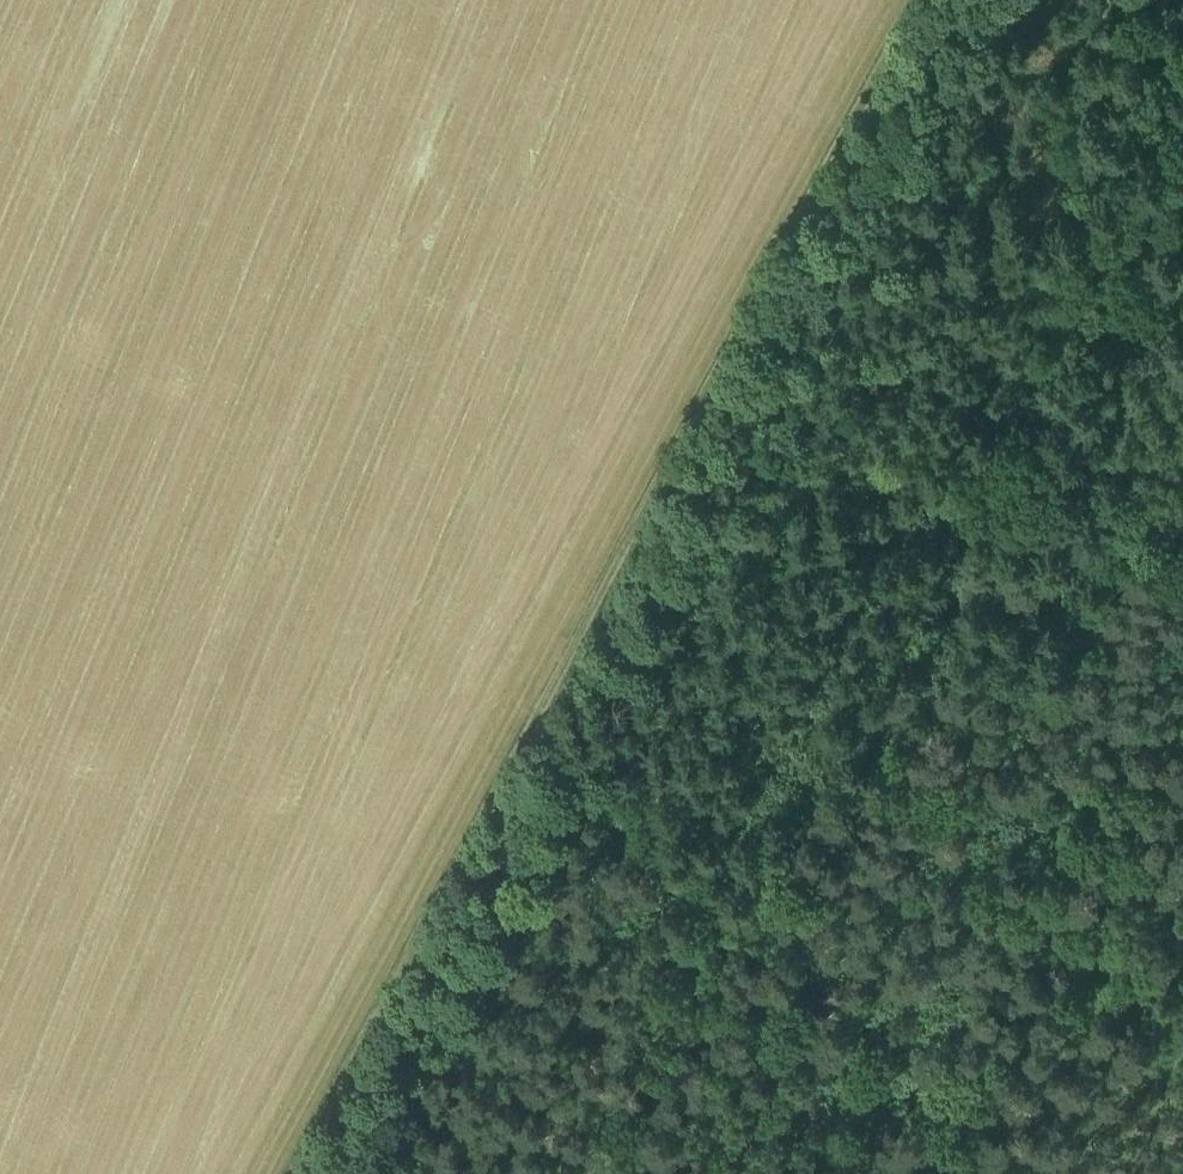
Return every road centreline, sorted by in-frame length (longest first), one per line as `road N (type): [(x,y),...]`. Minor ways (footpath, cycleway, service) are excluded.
road 1 (track): [(289,1173),(916,0)]
road 2 (track): [(1182,703),(860,1173)]

